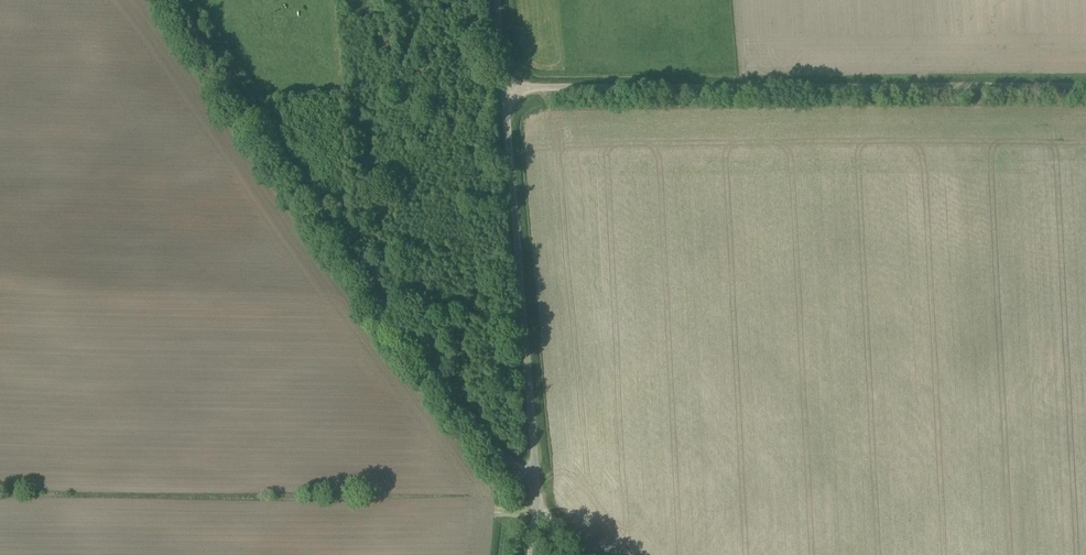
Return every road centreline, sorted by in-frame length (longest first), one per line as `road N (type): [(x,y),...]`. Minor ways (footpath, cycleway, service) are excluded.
road 1 (unclassified): [(535,493),(167,0)]
road 2 (unclassified): [(1085,86),(508,87)]
road 3 (unclassified): [(508,87),(535,493)]

